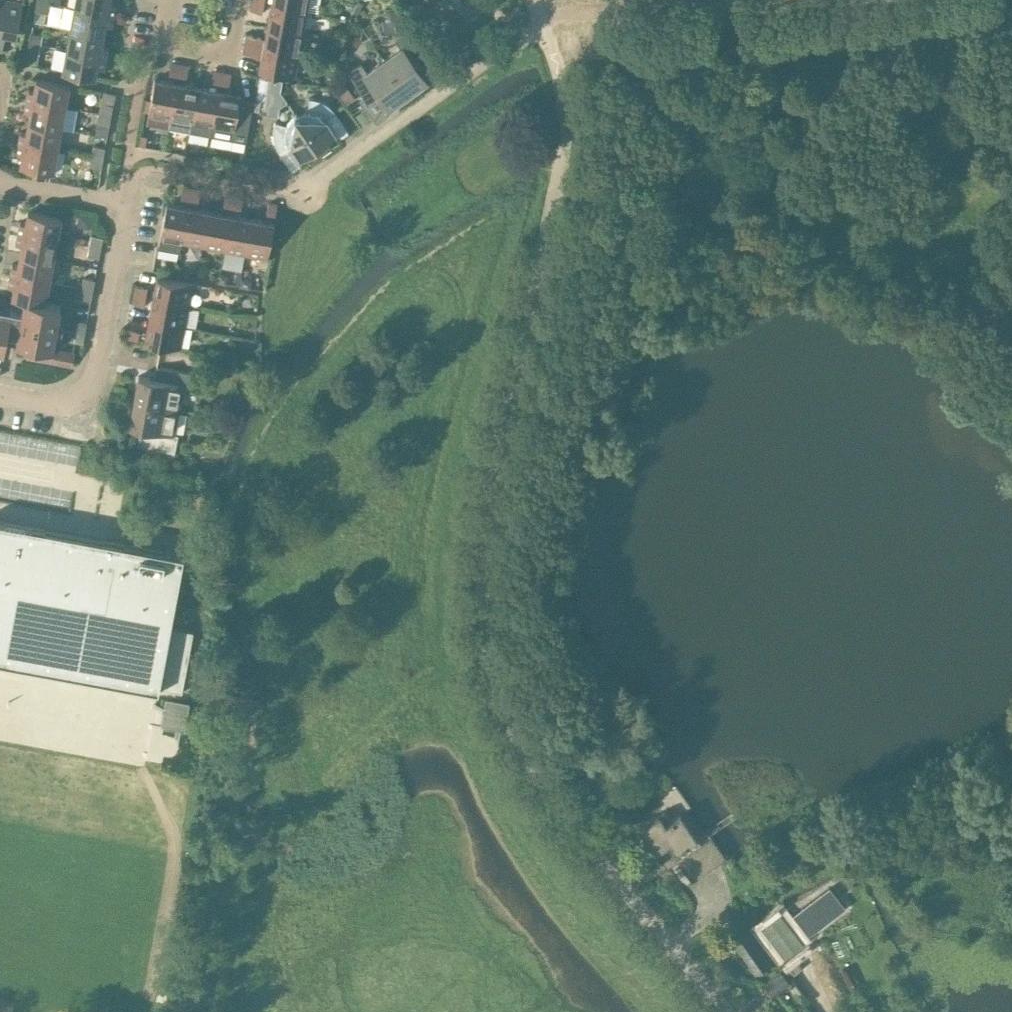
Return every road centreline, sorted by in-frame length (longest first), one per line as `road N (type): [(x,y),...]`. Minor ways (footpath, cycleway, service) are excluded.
road 1 (unclassified): [(542,23),(563,90),(562,154),(492,501),(485,612),(493,668),(526,752),(566,813),(725,1011)]
road 2 (residential): [(542,23),(312,187)]
road 3 (residential): [(0,394),(61,403),(89,386),(130,207)]
road 4 (residential): [(0,182),(130,207)]

